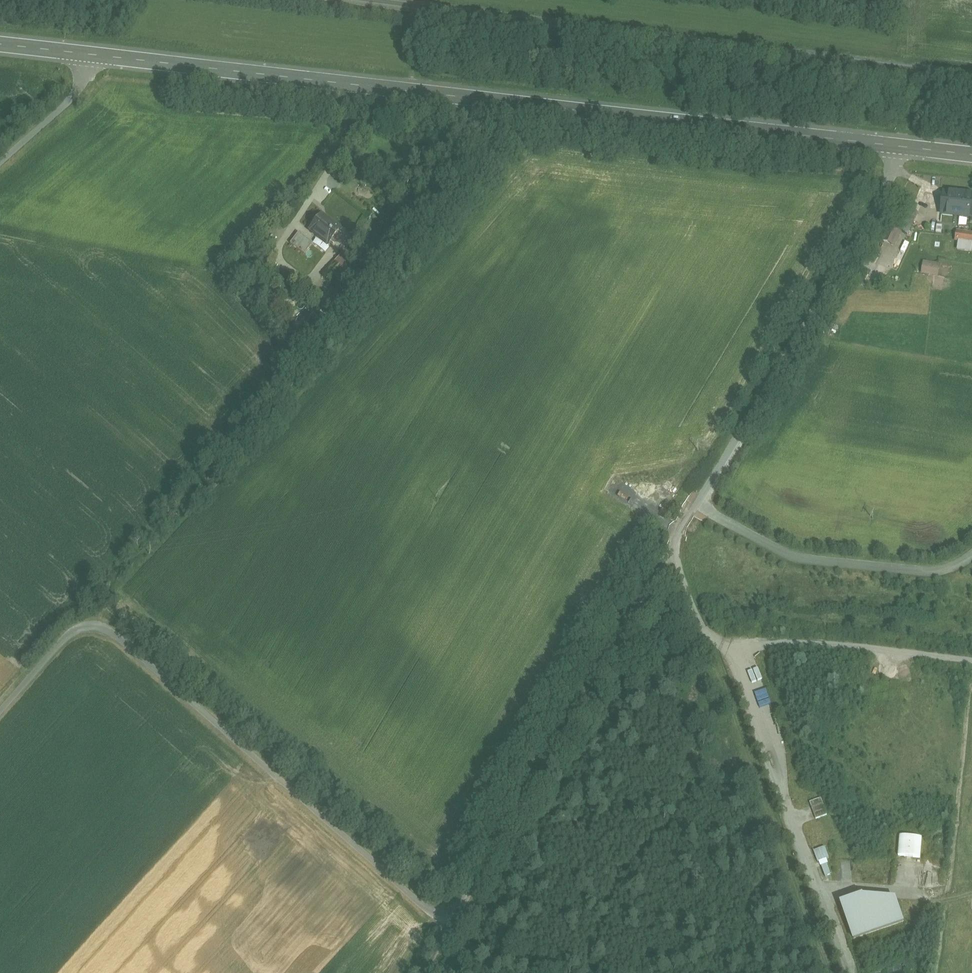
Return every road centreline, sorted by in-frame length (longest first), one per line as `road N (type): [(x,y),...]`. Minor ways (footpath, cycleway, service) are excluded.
road 1 (unclassified): [(0,710),(64,639),(99,627),(427,909),(448,912),(468,894),(674,546)]
road 2 (secondary): [(0,45),(897,147)]
road 3 (unclassified): [(698,503),(888,183),(897,147)]
road 4 (track): [(709,636),(735,654),(851,972)]
road 5 (unclassified): [(698,503),(781,551),(818,561),(926,571),(971,554)]
road 6 (track): [(735,654),(785,644),(971,662)]

